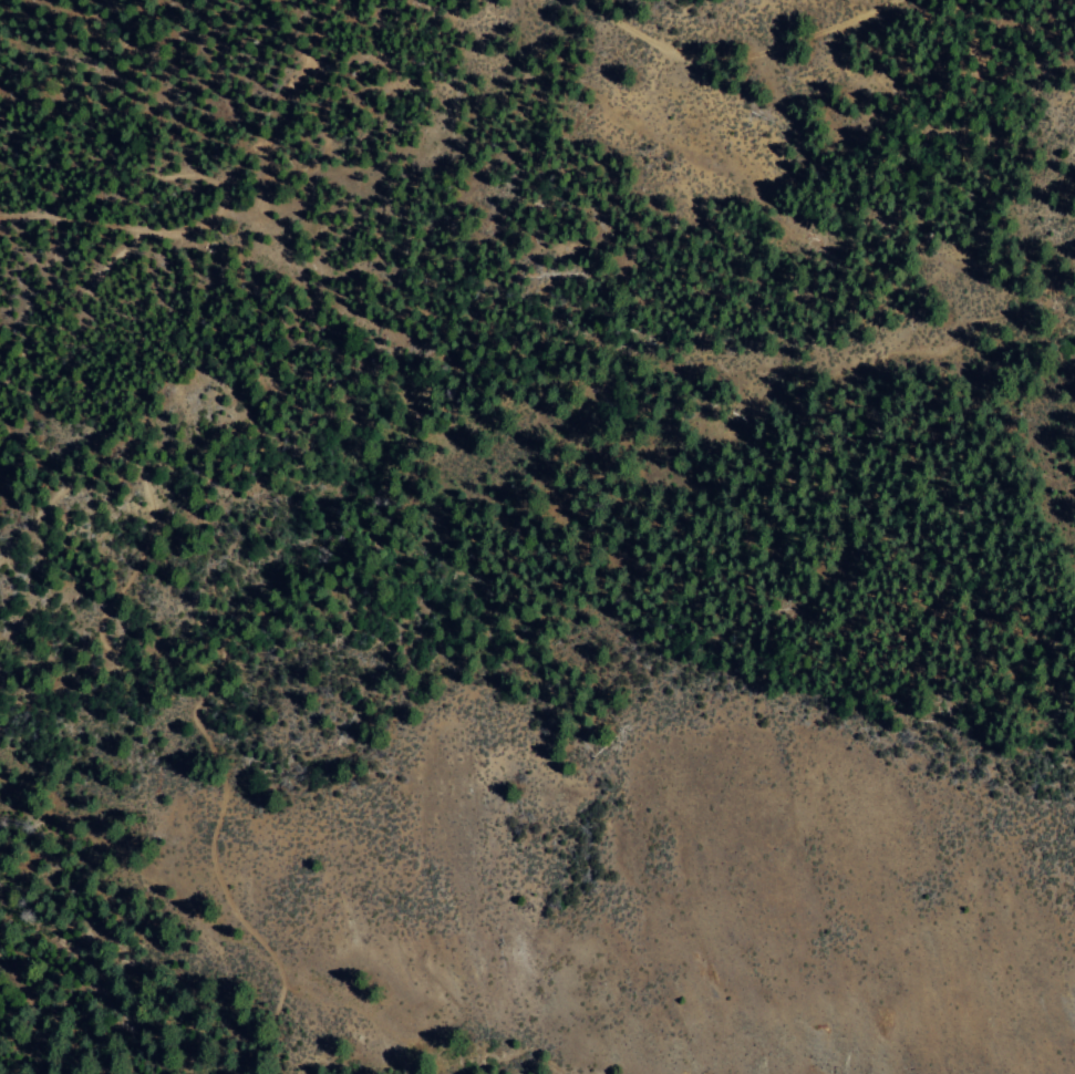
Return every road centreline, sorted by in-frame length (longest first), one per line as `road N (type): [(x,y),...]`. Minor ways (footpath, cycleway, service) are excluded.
road 1 (track): [(341,0),(257,126),(196,169),(0,179)]
road 2 (track): [(805,0),(710,40),(645,0)]

